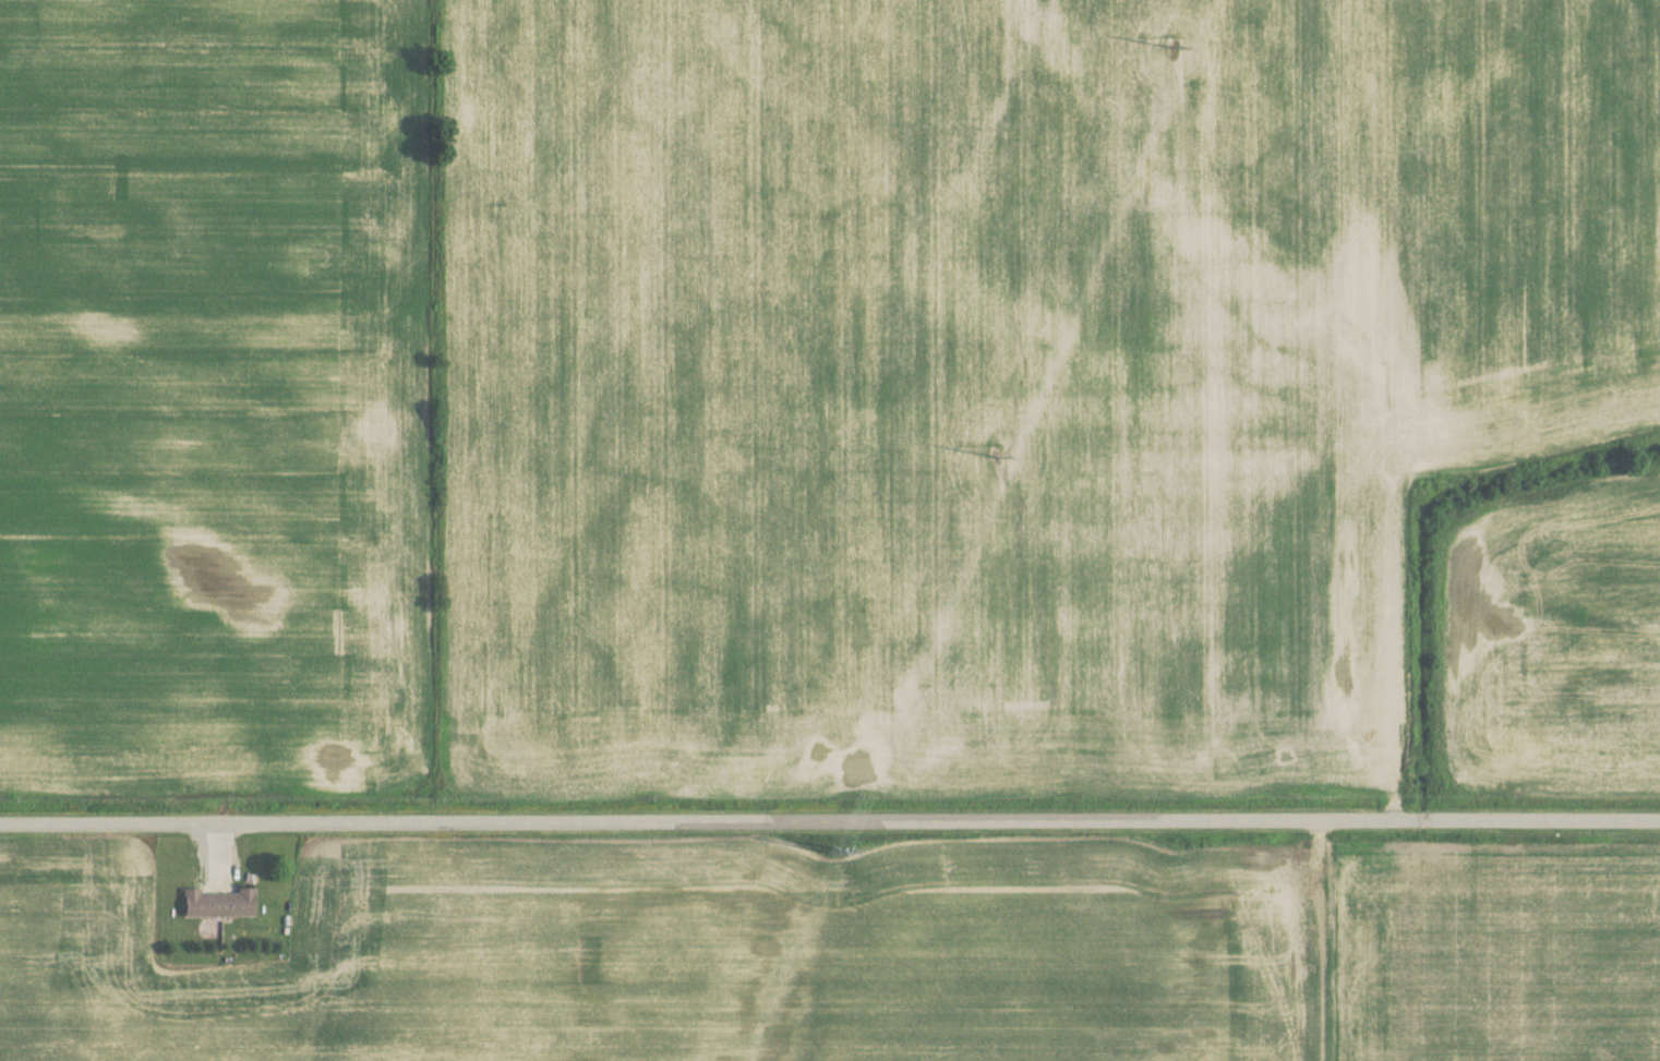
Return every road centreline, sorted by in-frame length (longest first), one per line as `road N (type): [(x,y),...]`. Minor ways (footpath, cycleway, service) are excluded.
road 1 (residential): [(1659,824),(0,828)]

